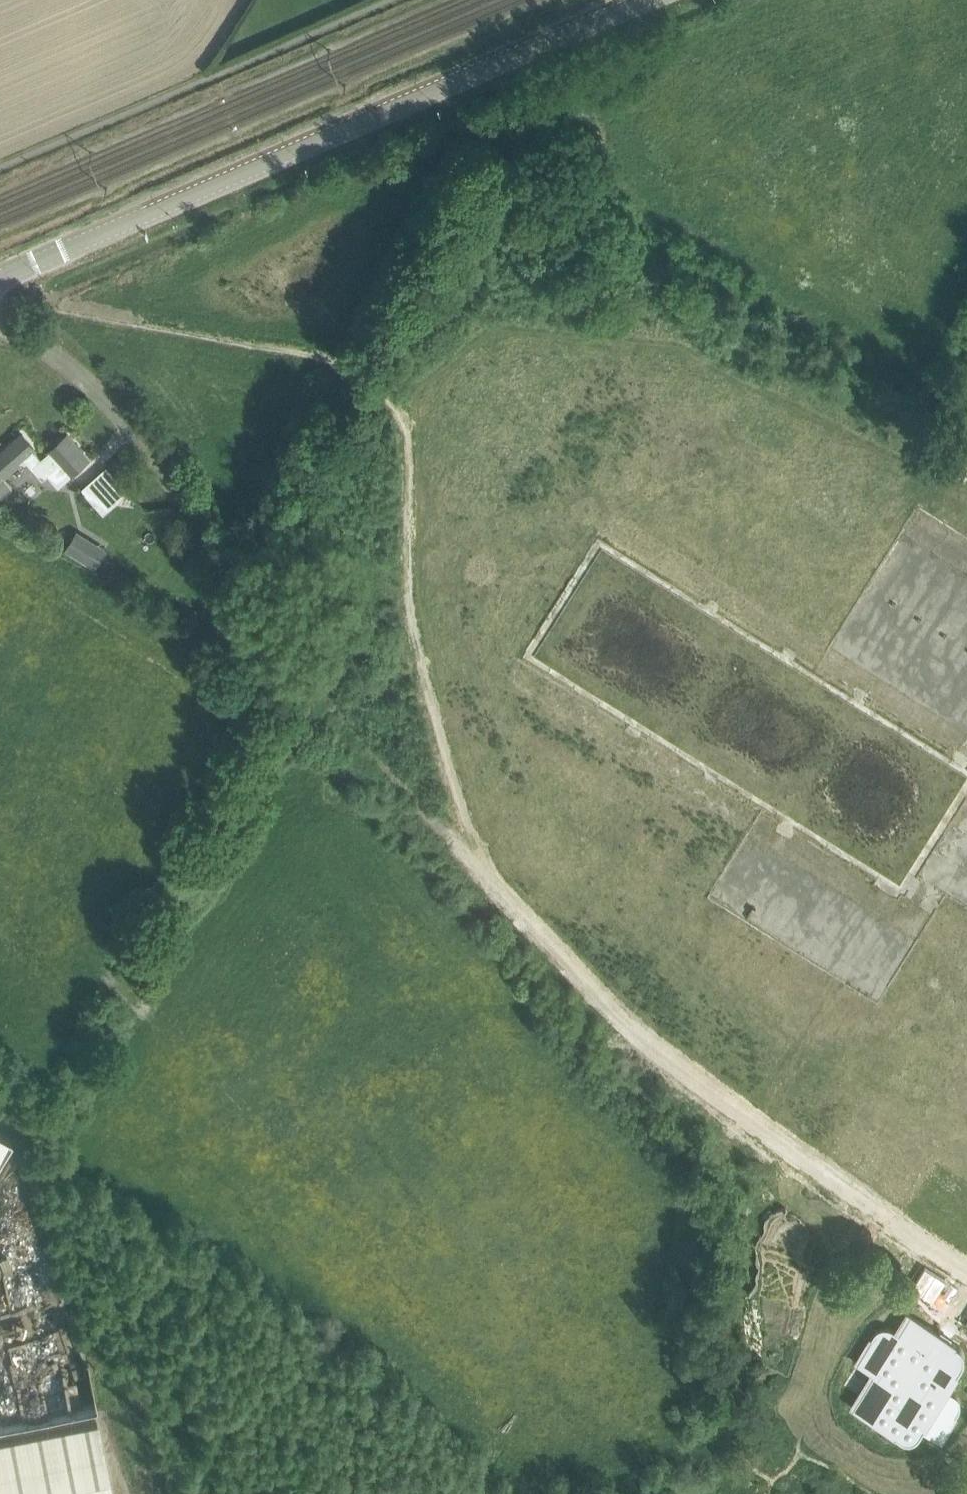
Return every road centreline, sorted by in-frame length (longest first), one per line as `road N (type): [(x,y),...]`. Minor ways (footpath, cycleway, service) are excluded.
road 1 (unclassified): [(966,1270),(836,1183),(612,1012),(458,851),(326,690)]
road 2 (tertiary): [(0,279),(647,0)]
road 3 (track): [(326,690),(178,488)]

